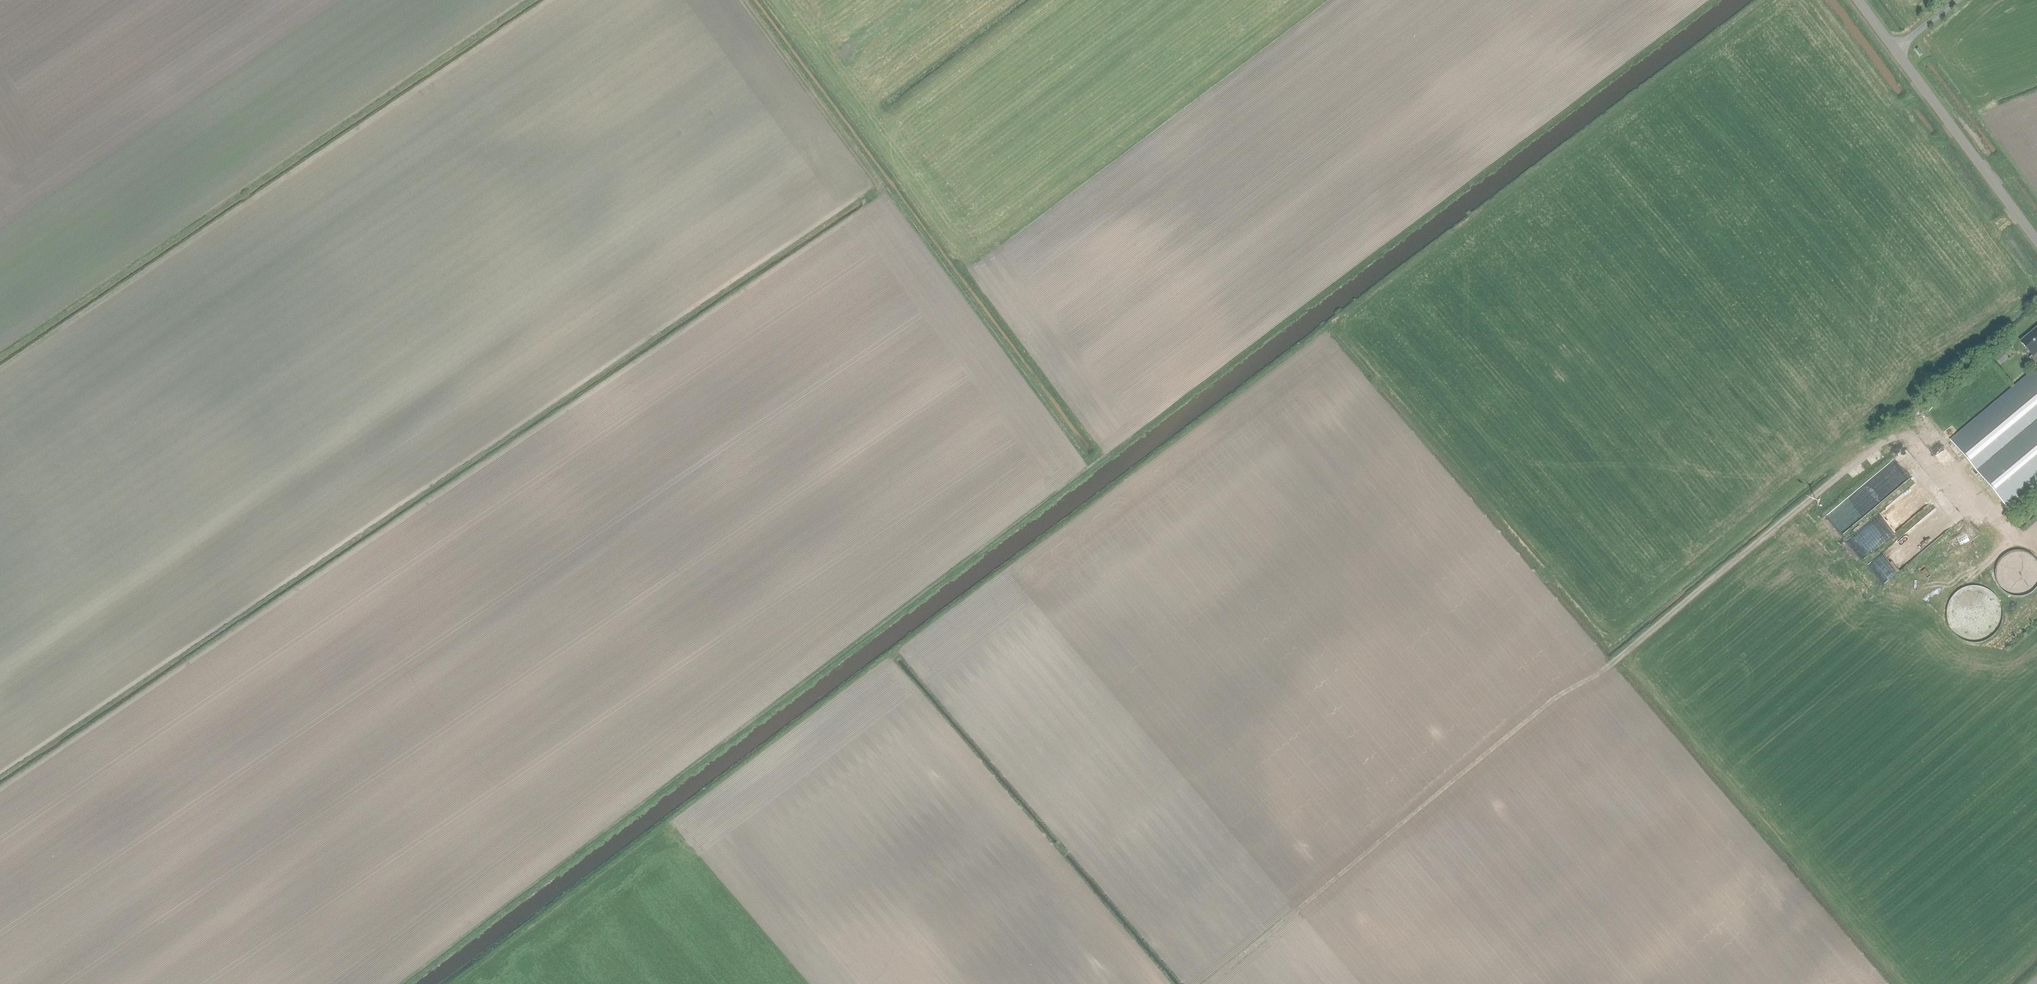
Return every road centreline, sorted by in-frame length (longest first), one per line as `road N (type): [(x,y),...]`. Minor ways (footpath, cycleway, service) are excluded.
road 1 (unclassified): [(2036,238),(1857,0)]

